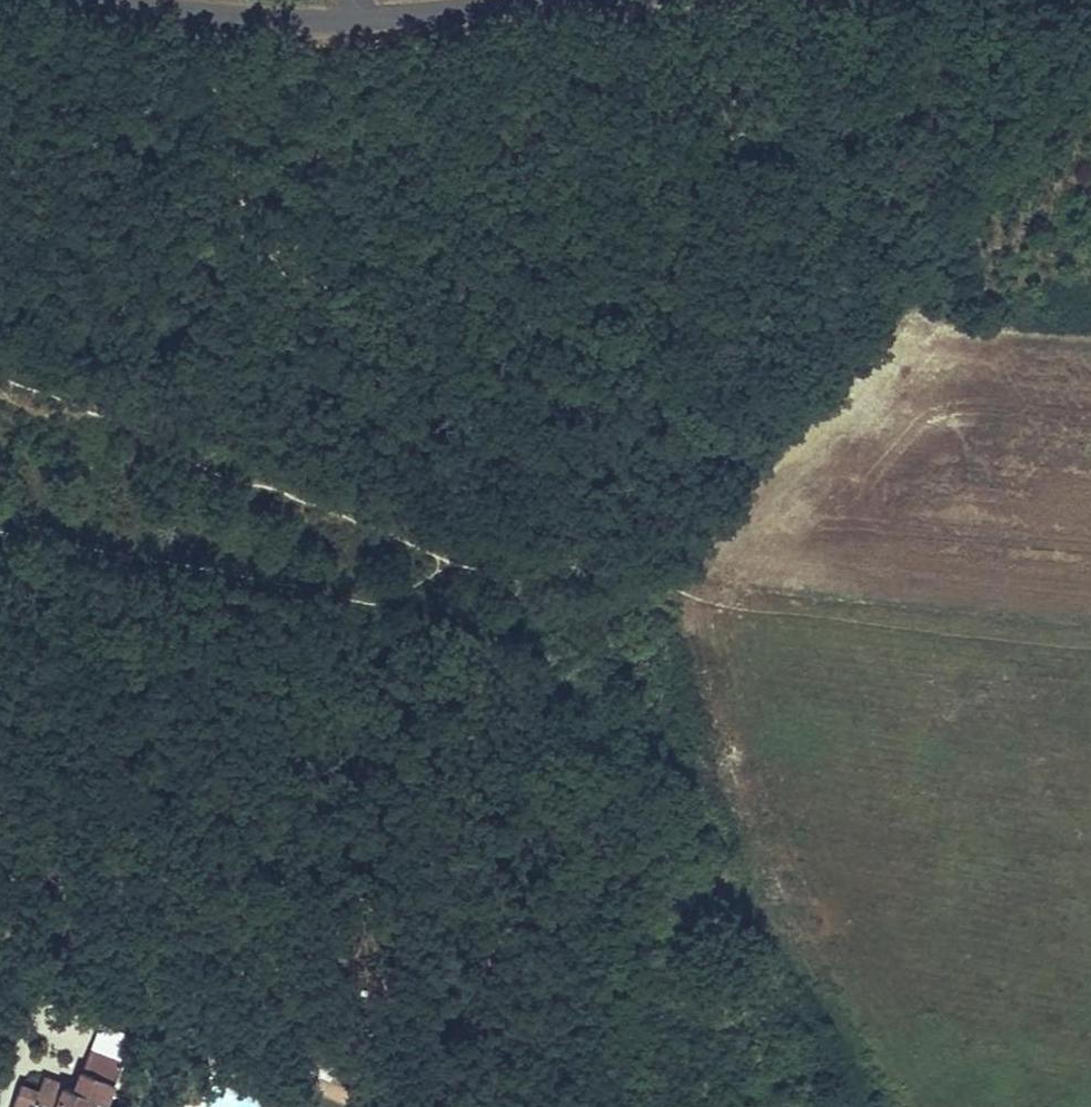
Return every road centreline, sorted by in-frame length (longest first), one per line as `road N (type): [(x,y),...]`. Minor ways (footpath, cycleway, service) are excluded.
road 1 (unclassified): [(593,0),(321,24),(136,0)]

